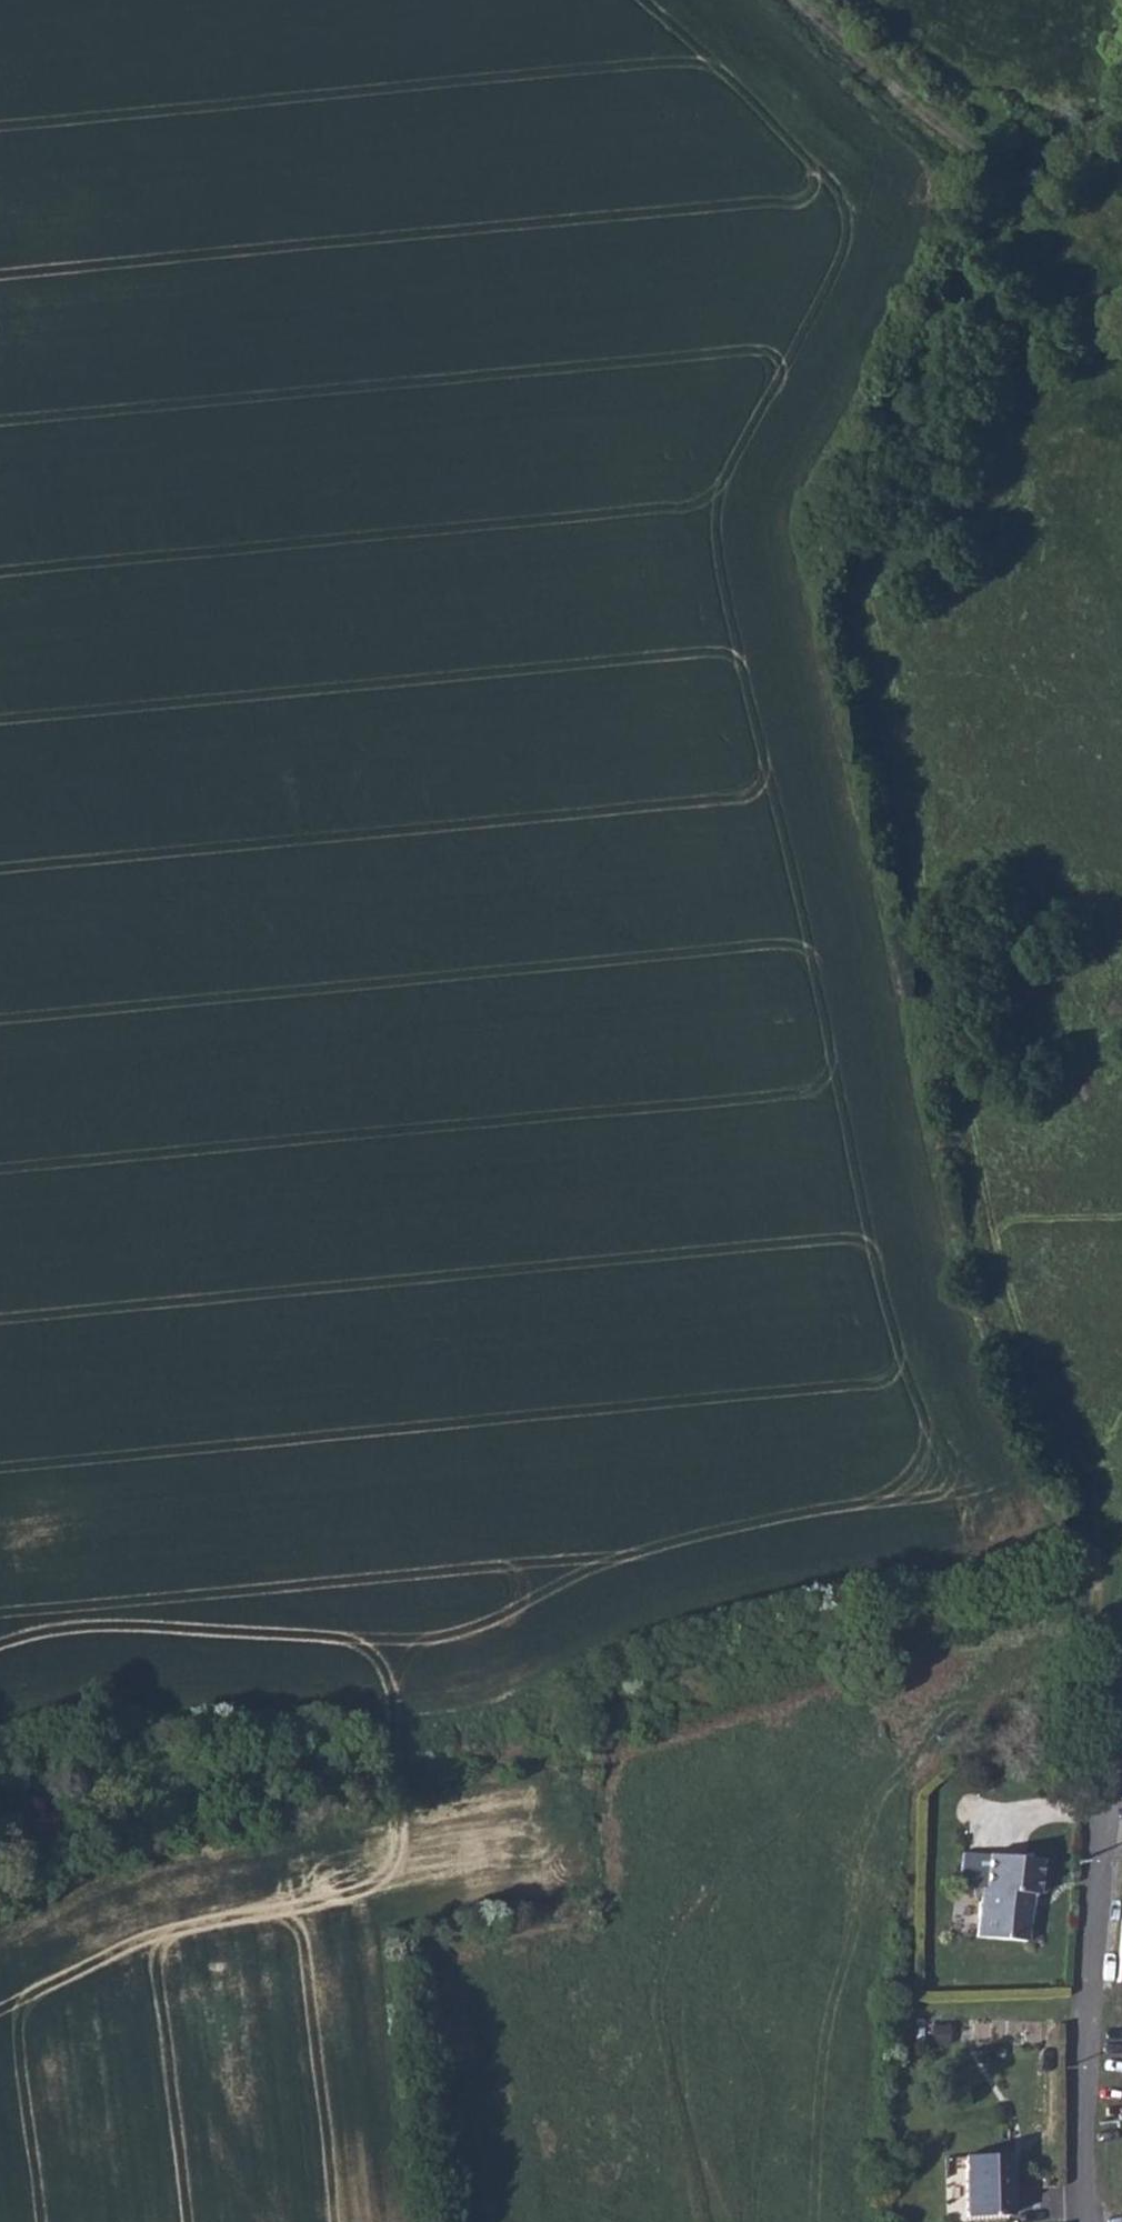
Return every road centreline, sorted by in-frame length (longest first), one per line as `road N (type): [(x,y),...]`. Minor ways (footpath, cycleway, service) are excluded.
road 1 (unclassified): [(1085,2221),(1092,2020),(1116,1763)]
road 2 (track): [(793,0),(1010,172),(1121,135)]

